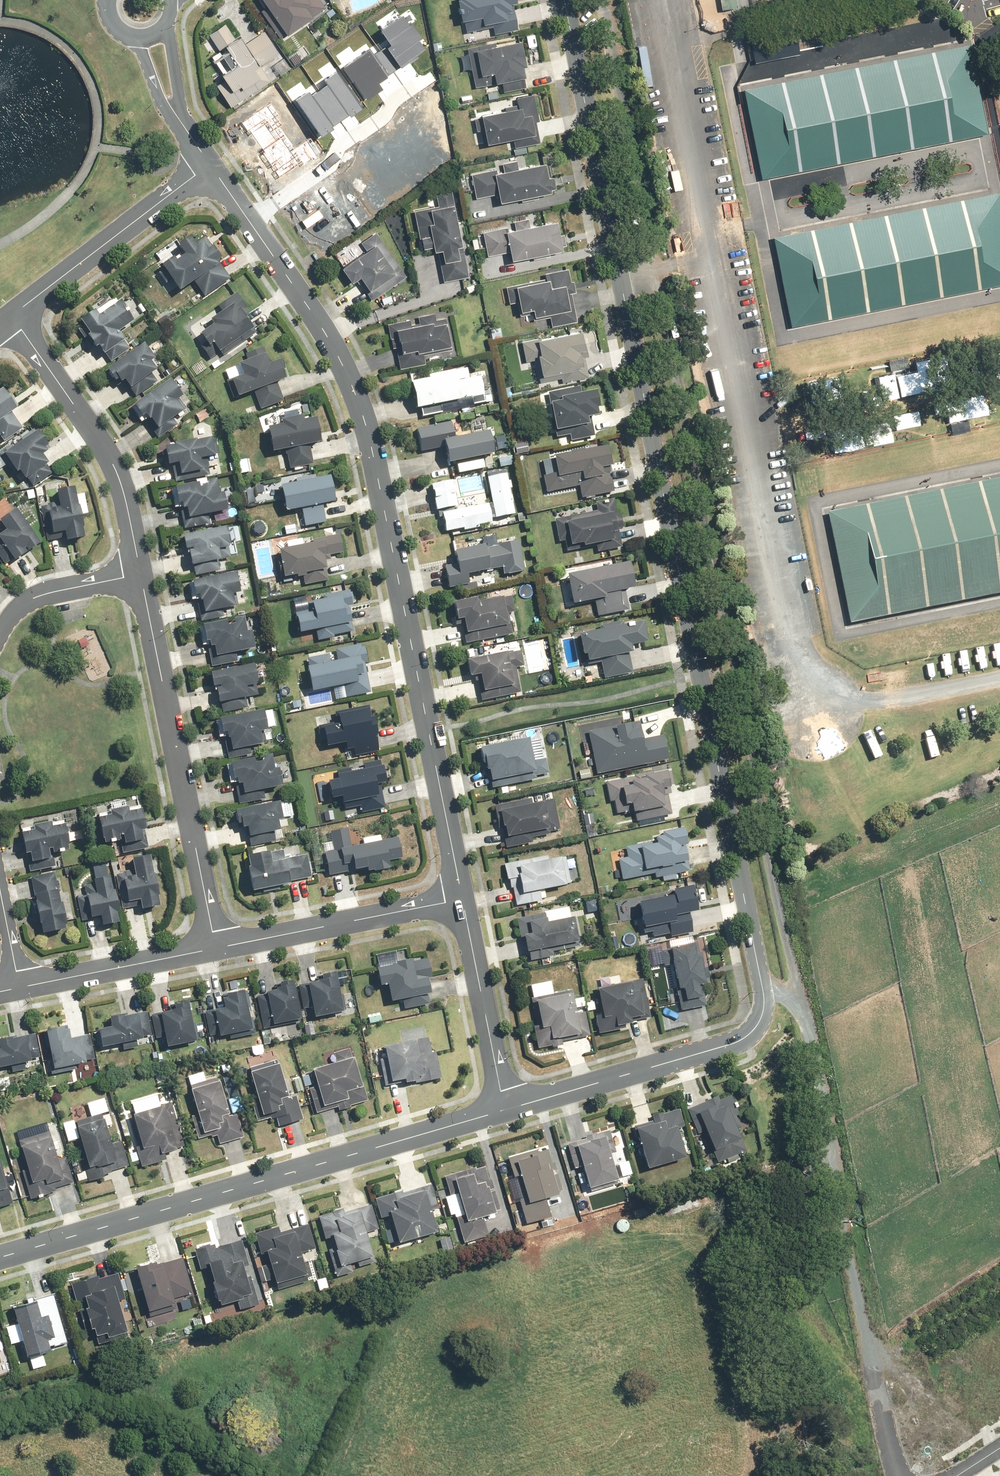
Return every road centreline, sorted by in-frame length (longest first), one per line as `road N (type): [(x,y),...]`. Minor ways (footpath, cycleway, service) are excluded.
road 1 (track): [(609,0),(798,998),(764,998)]
road 2 (residential): [(564,0),(764,998)]
road 3 (residential): [(250,223),(325,333),(363,419),(462,899)]
road 4 (residential): [(0,1257),(505,1110)]
road 5 (residential): [(798,998),(900,1475)]
road 6 (residential): [(141,574),(216,950)]
road 7 (residential): [(505,1110),(729,1045),(752,1033),(764,998)]
road 8 (residential): [(12,316),(107,454),(141,574)]
road 9 (residential): [(216,950),(462,899)]
road 10 (residential): [(12,316),(211,166)]
road 11 (residential): [(250,223),(331,166),(343,145),(429,79)]
road 12 (residential): [(462,899),(505,1110)]
road 13 (residential): [(20,989),(216,950)]
road 14 (residential): [(141,574),(39,598),(0,633)]

